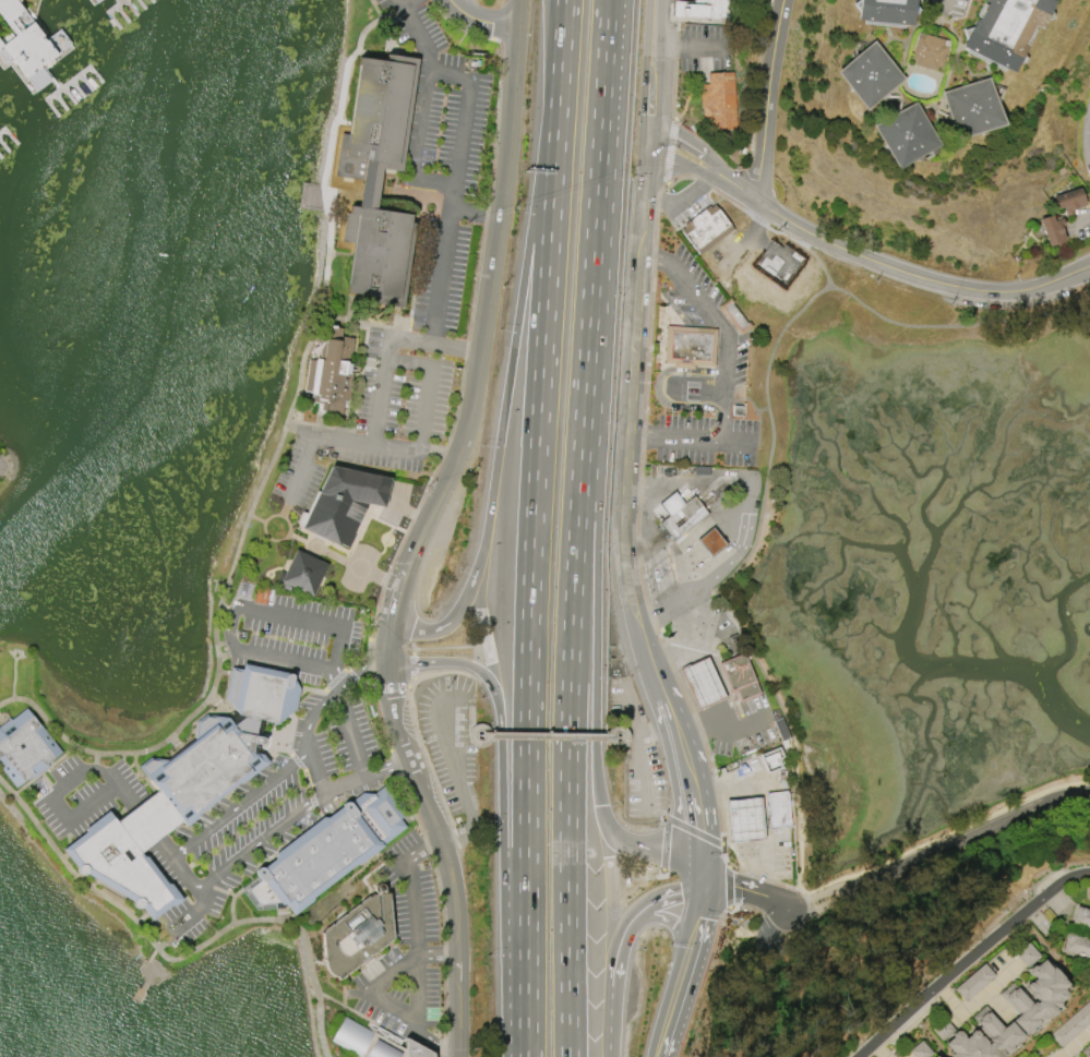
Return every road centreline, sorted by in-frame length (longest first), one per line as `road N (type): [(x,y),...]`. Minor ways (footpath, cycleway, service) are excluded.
road 1 (motorway): [(534,508),(527,1056)]
road 2 (tertiary): [(519,26),(474,408),(447,484),(411,552)]
road 3 (tertiary): [(648,139),(624,506),(637,625)]
road 4 (motorway): [(569,1056),(573,587)]
road 5 (motorway): [(559,100),(535,205),(488,525)]
road 6 (motorway): [(559,100),(534,508)]
road 7 (motorway): [(585,387),(608,0)]
road 8 (tertiary): [(756,202),(857,256),(967,291),(1016,296),(1089,273)]
road 9 (residential): [(1089,796),(1067,795),(891,875),(788,910)]
road 10 (residential): [(860,1056),(1051,888),(1089,875)]
road 11 (motorway): [(596,675),(585,387)]
road 12 (motorway): [(502,820),(527,1056)]
road 13 (residential): [(756,202),(787,0)]
road 14 (motorway): [(573,587),(585,387)]
road 15 (motorway): [(488,525),(468,593),(452,620),(433,632),(386,634)]
road 16 (motorway): [(385,662),(464,663),(484,675),(498,704)]
road 17 (motorway): [(599,801),(596,675)]

